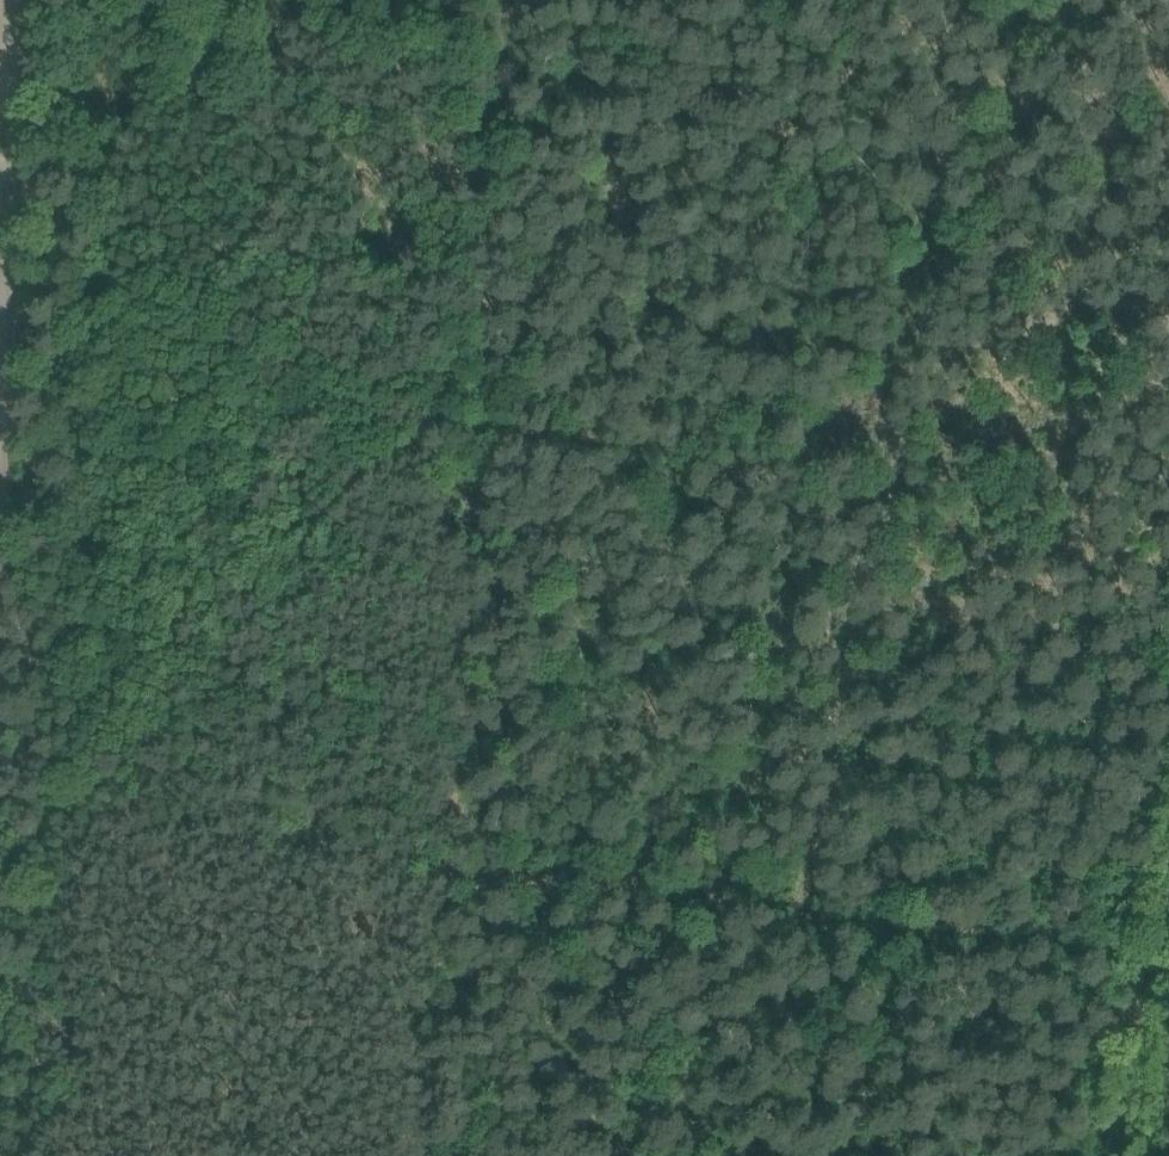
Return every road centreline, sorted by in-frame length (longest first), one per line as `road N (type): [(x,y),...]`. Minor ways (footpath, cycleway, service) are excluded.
road 1 (track): [(1168,930),(1124,1155)]

